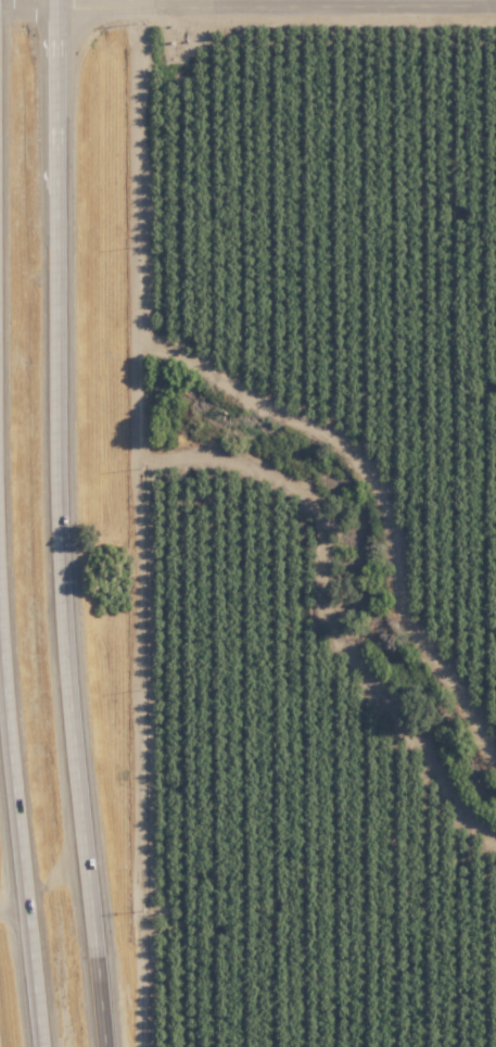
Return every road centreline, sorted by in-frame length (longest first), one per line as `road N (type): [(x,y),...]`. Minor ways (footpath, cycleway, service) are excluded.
road 1 (trunk): [(112,1046),(69,563),(59,0)]
road 2 (trunk): [(0,455),(11,680),(47,1046)]

